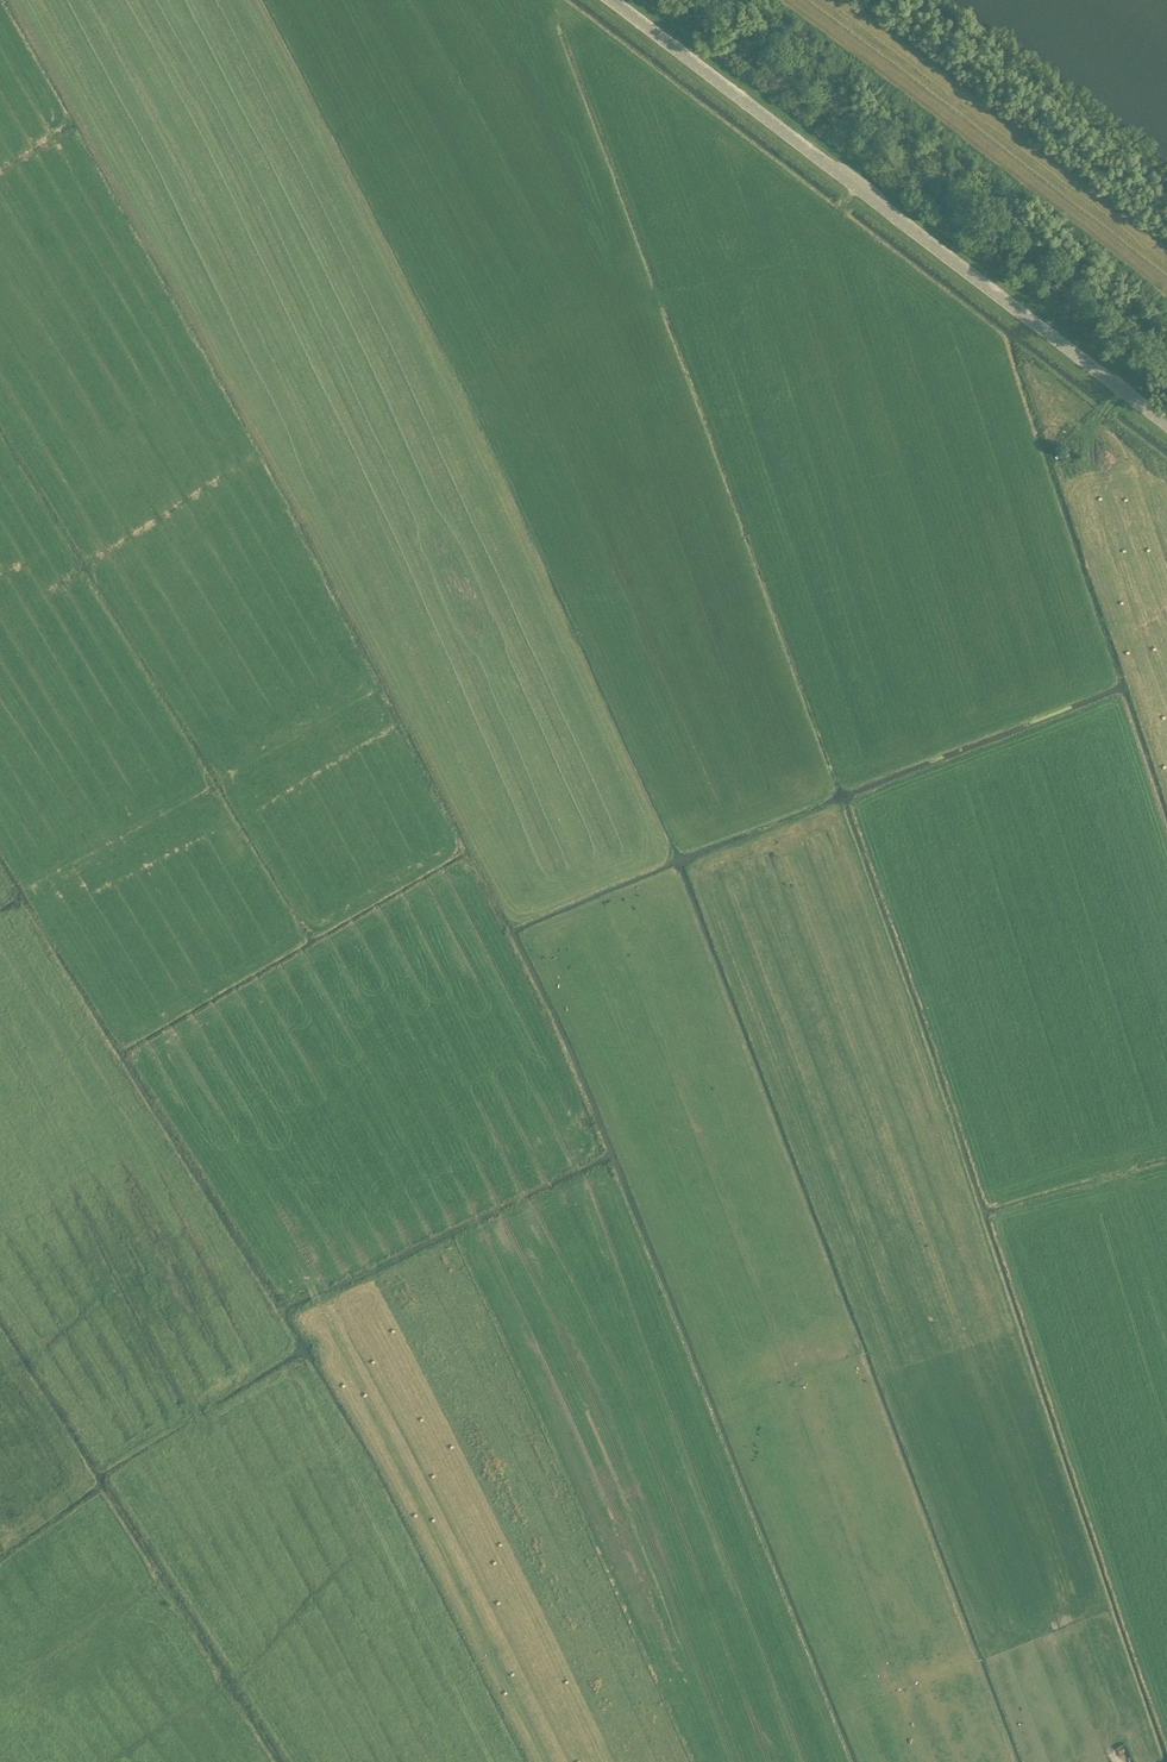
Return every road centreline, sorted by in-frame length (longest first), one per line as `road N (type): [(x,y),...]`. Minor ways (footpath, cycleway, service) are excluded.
road 1 (unclassified): [(1166,426),(609,0)]

